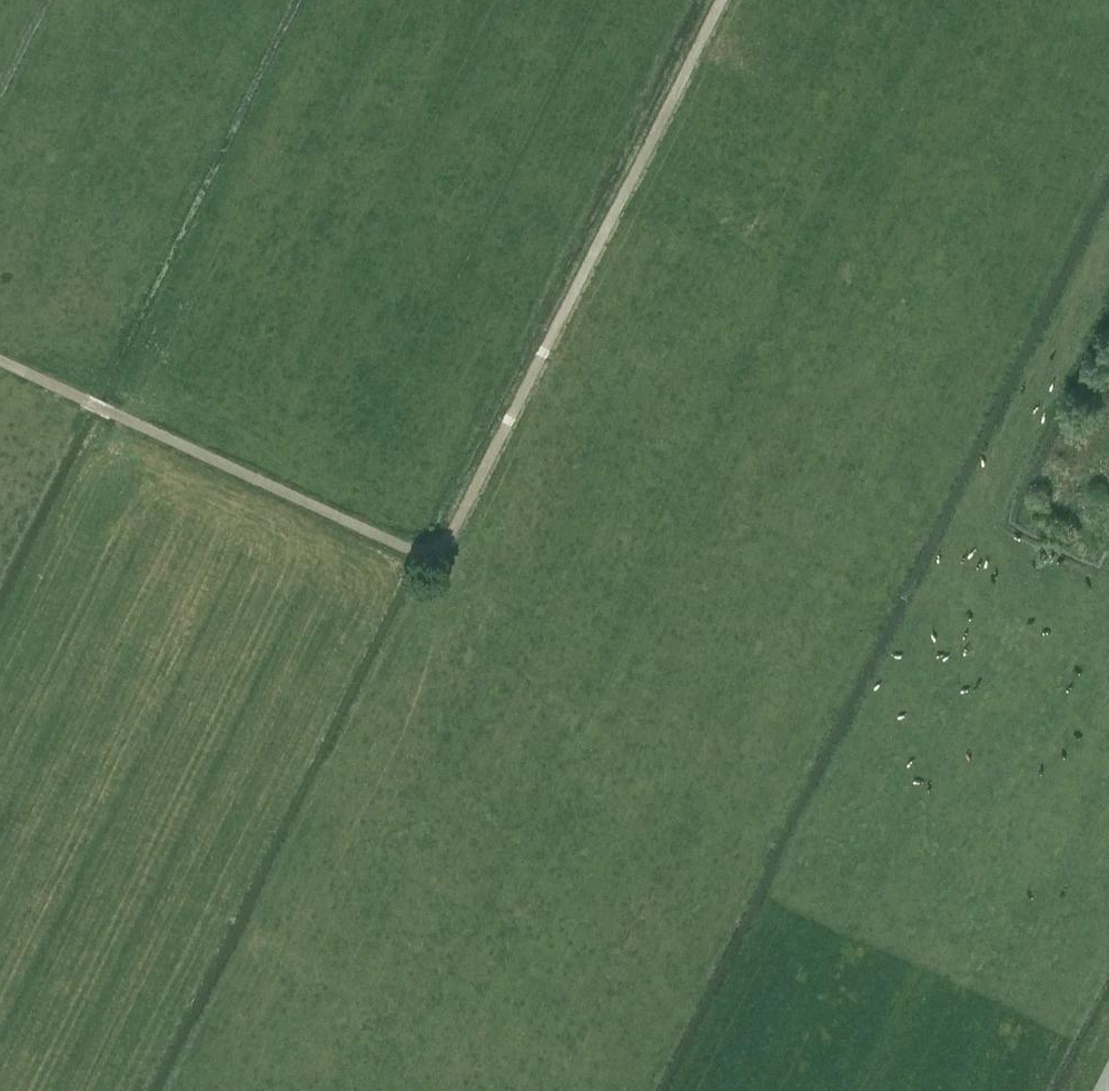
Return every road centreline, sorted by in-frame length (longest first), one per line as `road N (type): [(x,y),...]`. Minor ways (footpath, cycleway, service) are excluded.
road 1 (track): [(705,0),(426,545),(0,352)]

